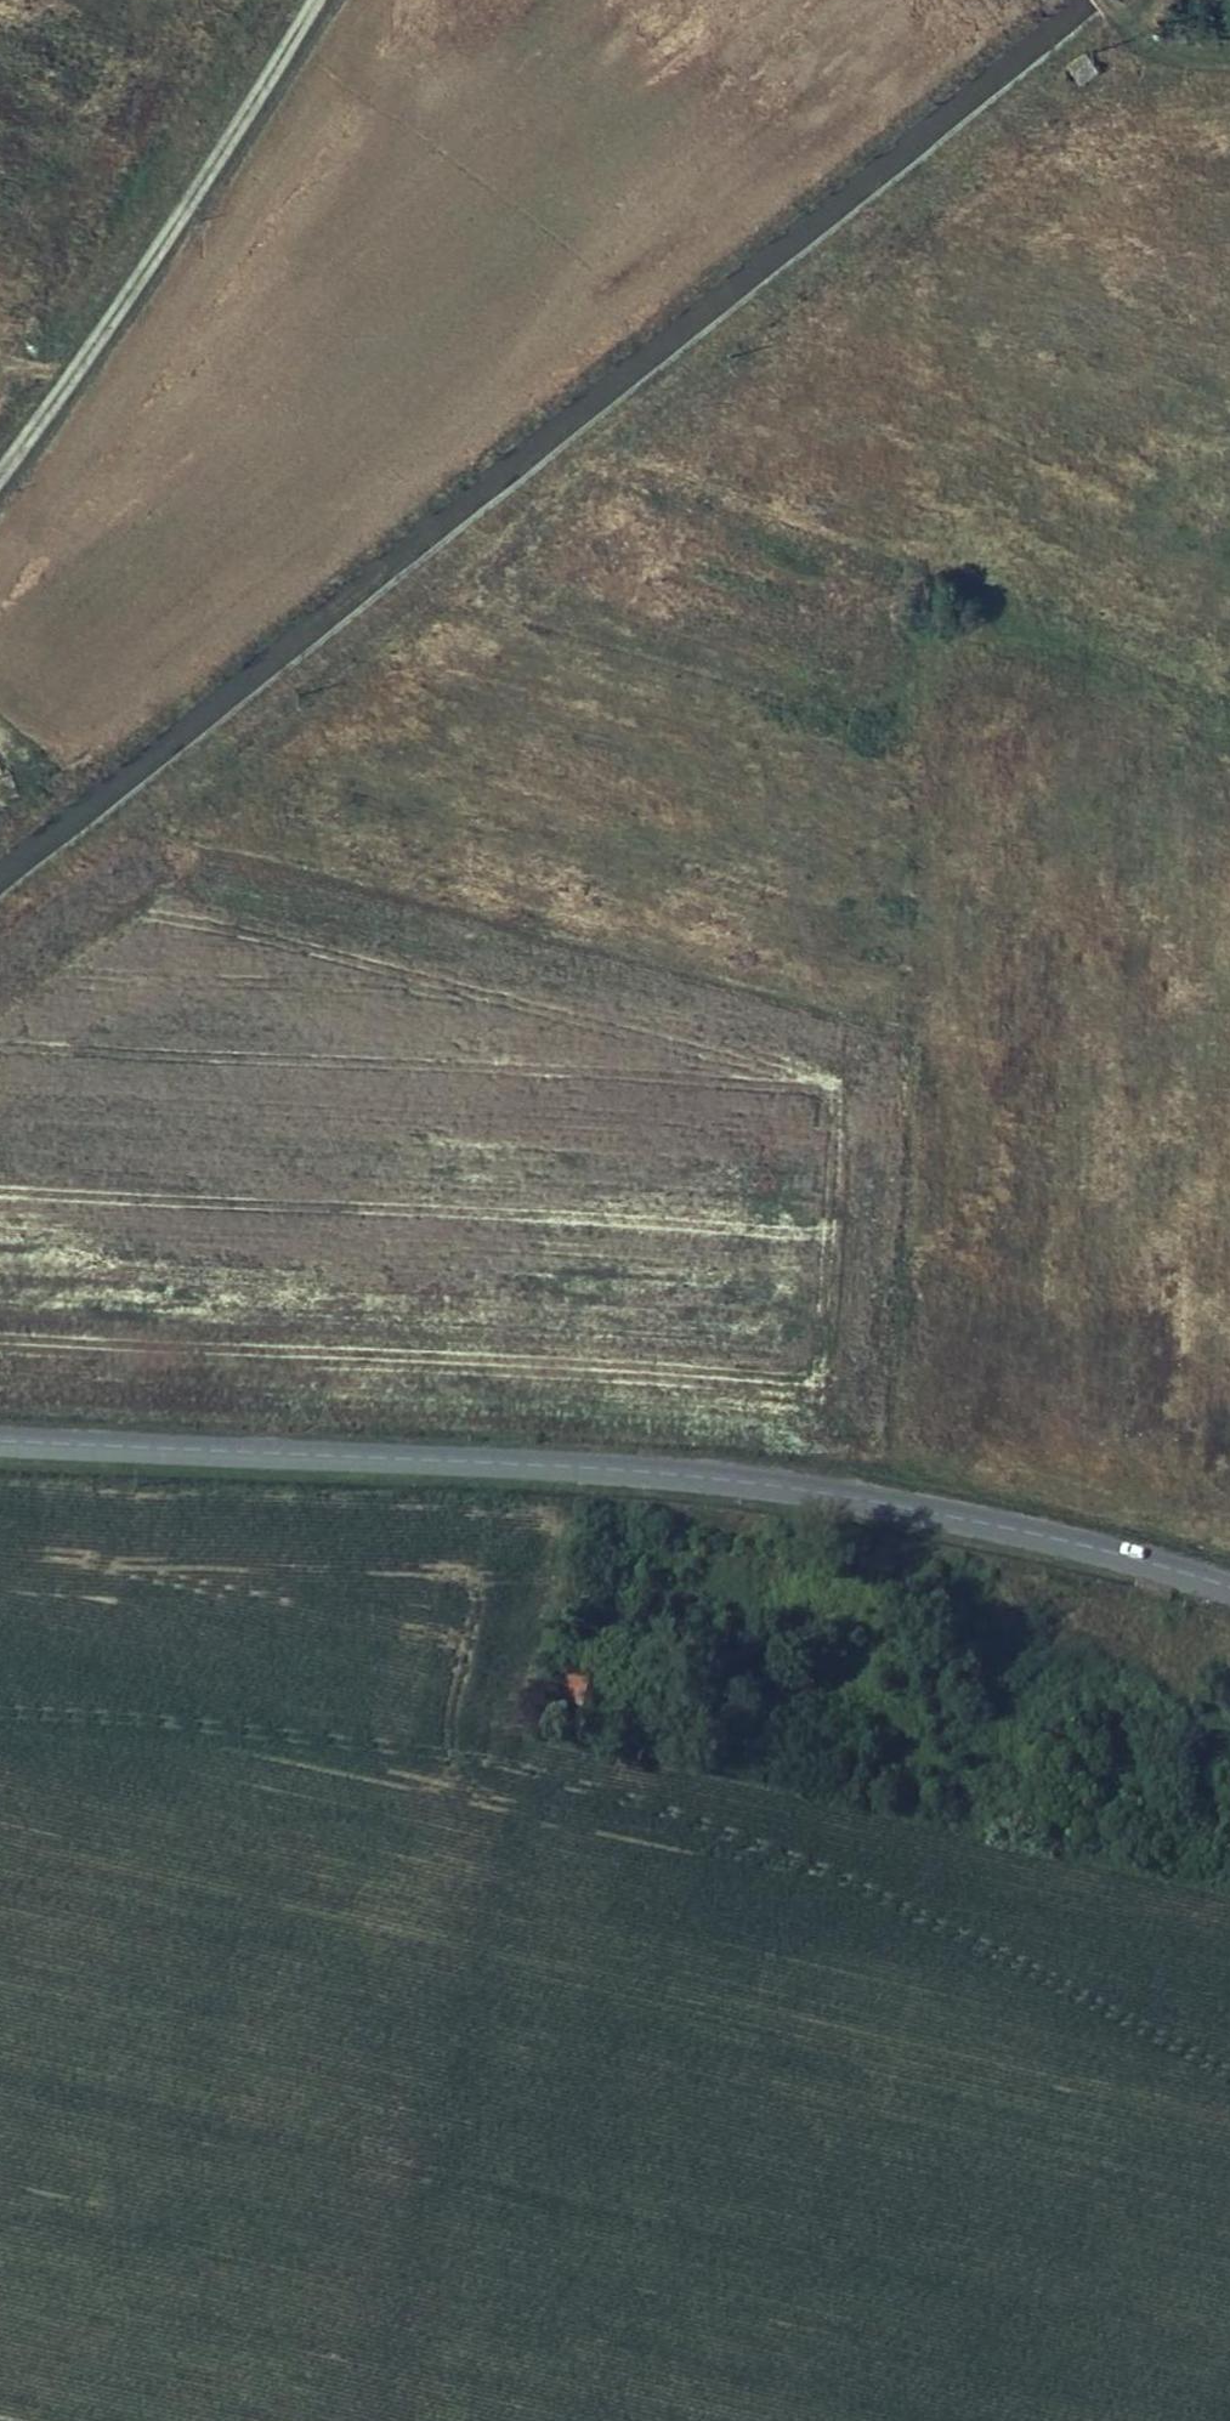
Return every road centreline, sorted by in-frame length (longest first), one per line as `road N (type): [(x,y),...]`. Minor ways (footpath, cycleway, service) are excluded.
road 1 (tertiary): [(0,1442),(683,1478),(1051,1541),(1229,1588)]
road 2 (track): [(0,479),(261,92),(314,0)]
road 3 (track): [(1101,0),(1142,55),(1184,66),(1229,63)]

